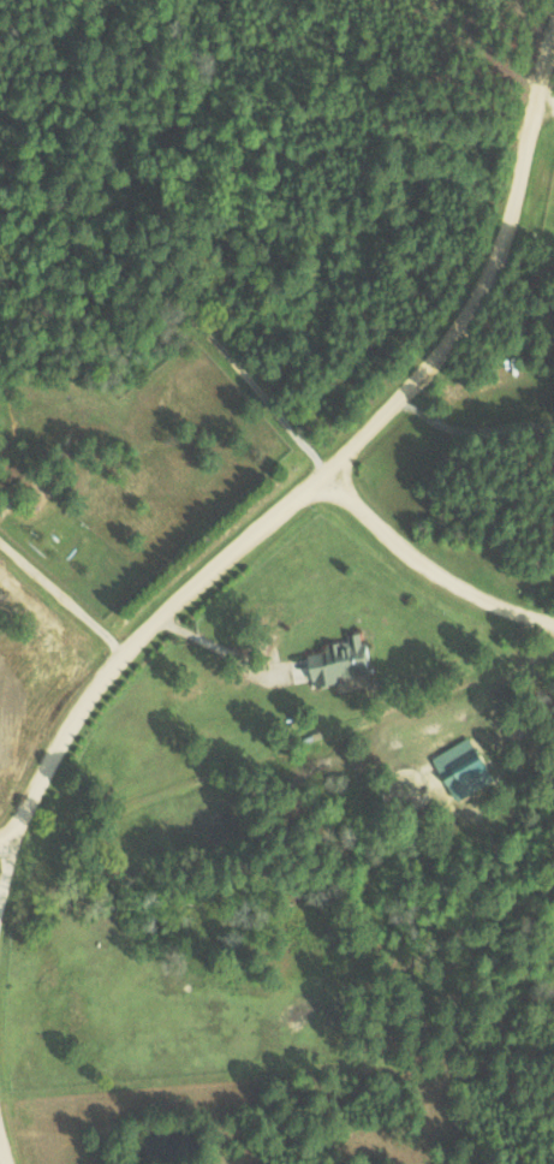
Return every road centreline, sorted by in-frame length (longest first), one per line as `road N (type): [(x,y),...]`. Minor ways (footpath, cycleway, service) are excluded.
road 1 (residential): [(0,912),(35,798),(99,689),(142,637),(413,384),(475,303),(501,240),(530,87),(553,19)]
road 2 (residential): [(328,468),(392,542),(437,576),(508,610),(553,621)]

